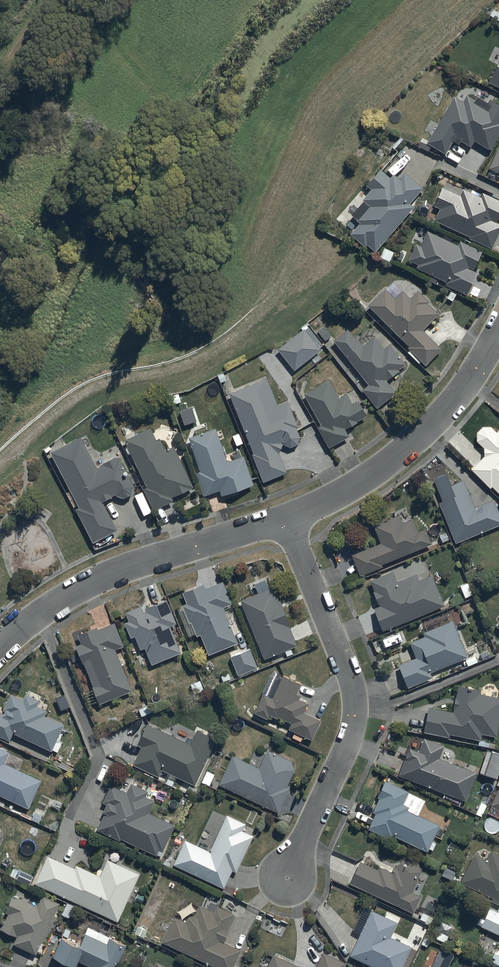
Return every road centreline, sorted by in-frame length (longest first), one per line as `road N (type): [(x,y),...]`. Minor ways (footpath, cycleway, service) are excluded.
road 1 (residential): [(285,519),(353,686),(351,730),(284,879)]
road 2 (residential): [(0,647),(91,582),(285,519)]
road 3 (residential): [(285,519),(365,481),(405,450),(471,379),(498,331)]

